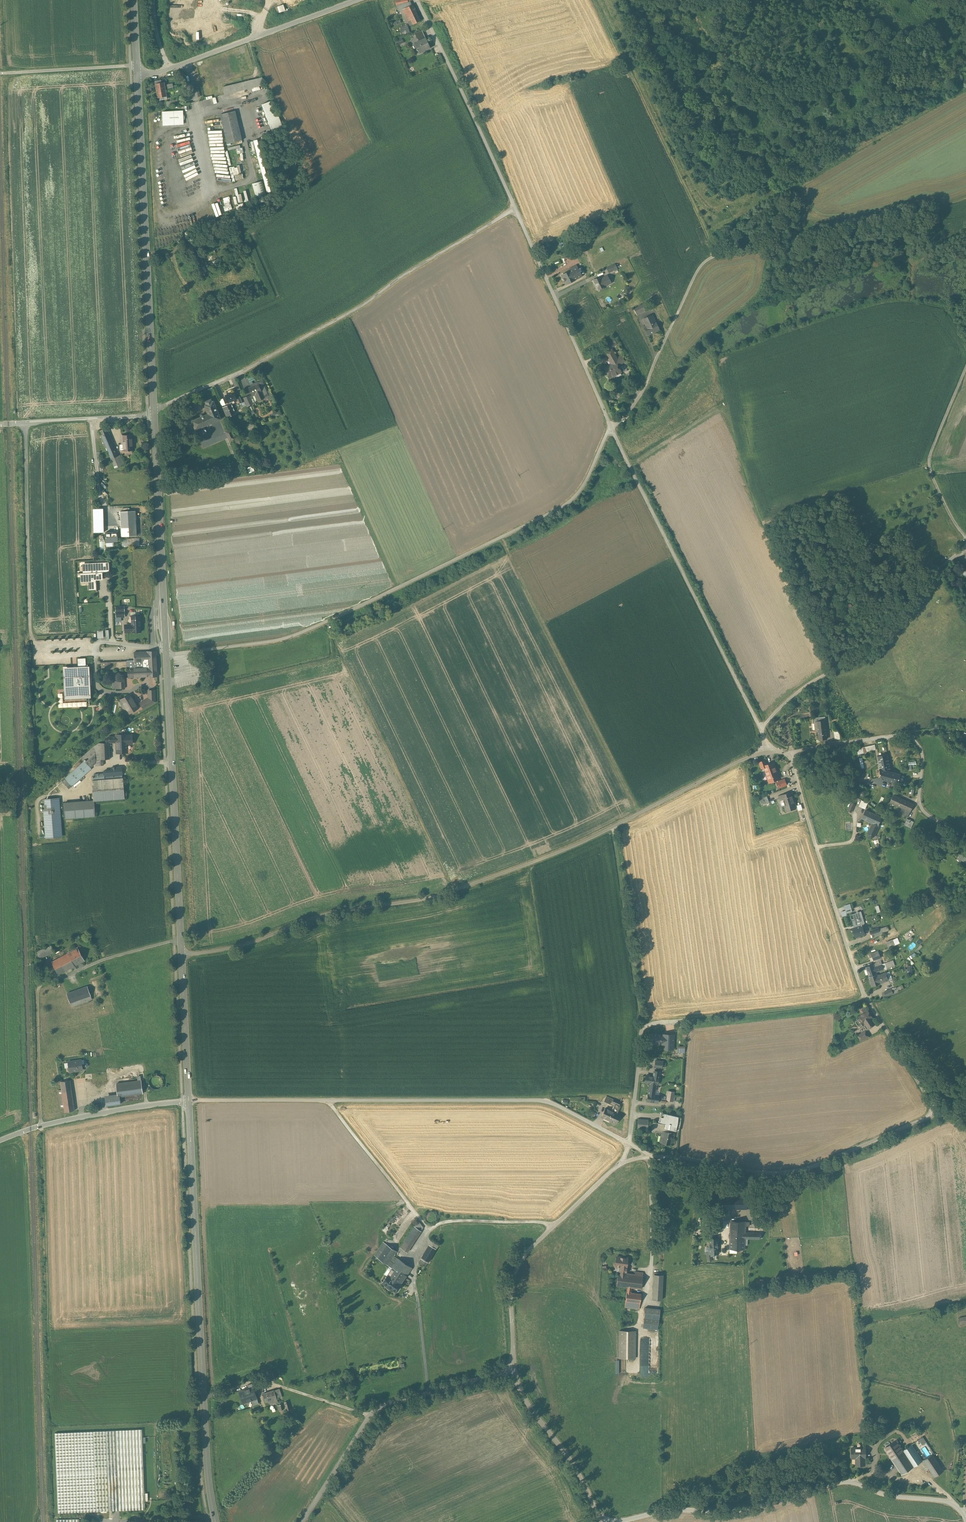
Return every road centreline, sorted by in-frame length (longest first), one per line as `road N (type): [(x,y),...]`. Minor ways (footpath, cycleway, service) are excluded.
road 1 (unclassified): [(768,750),(579,843),(477,882),(182,954)]
road 2 (unclassified): [(612,428),(586,481),(561,508),(297,634),(166,655)]
road 3 (unclassified): [(188,1101),(548,1101),(628,1144)]
road 4 (secondary): [(188,1101),(216,1521)]
road 5 (unclassified): [(154,411),(329,325),(516,208)]
road 6 (unclassified): [(936,1114),(856,974),(790,754)]
road 7 (unclassified): [(965,1519),(950,1502),(848,1482),(721,1511),(603,1520)]
road 8 (secondary): [(137,69),(154,411)]
road 9 (unclassified): [(761,726),(612,428)]
road 10 (track): [(614,825),(641,1022),(628,1144)]
road 11 (track): [(499,538),(640,812)]
road 12 (secondary): [(166,655),(182,954)]
road 13 (track): [(331,618),(333,640),(453,890)]
road 14 (unclassified): [(651,1156),(783,1172),(936,1114)]
road 15 (track): [(174,940),(39,990),(41,1126)]
road 16 (residential): [(514,1369),(374,1410),(303,1521)]
road 17 (unclassified): [(761,726),(806,686),(885,636),(940,568),(965,548)]
road 18 (track): [(965,196),(716,255)]
road 19 (residential): [(623,1161),(516,1270),(514,1369)]
road 20 (secondary): [(154,411),(166,655)]
road 21 (unclassified): [(965,831),(924,810),(920,749),(908,737),(790,754)]
road 22 (unclassified): [(612,428),(516,208)]
road 23 (unclassified): [(359,0),(162,72),(137,69)]
road 24 (unclassified): [(516,208),(417,0)]
road 25 (track): [(640,1031),(866,997)]
road 26 (track): [(26,423),(29,623),(40,649)]
road 27 (unclassified): [(716,255),(694,277),(645,388),(612,428)]
road 28 (tertiary): [(0,1140),(64,1120),(188,1101)]
road 29 (residential): [(514,1369),(603,1520)]
road 30 (unclassified): [(0,424),(154,411)]
road 31 (secondary): [(182,954),(188,1101)]

